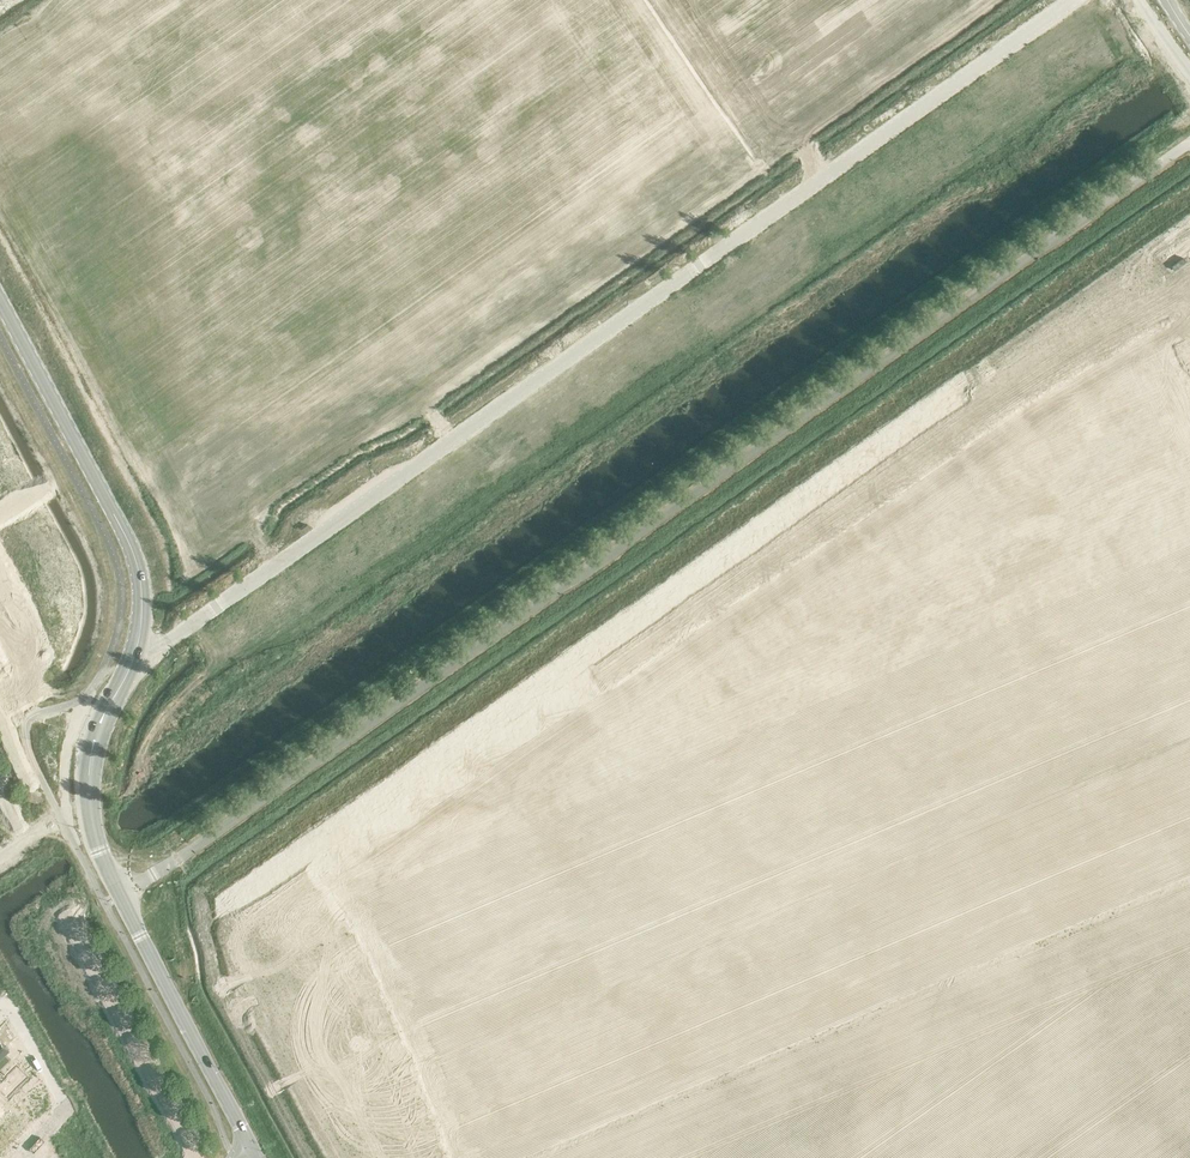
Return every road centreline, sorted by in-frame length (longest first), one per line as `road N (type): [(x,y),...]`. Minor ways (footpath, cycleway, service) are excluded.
road 1 (tertiary): [(394,1157),(1189,809)]
road 2 (tertiary): [(257,1157),(94,837),(87,805),(96,732)]
road 3 (tertiary): [(92,470),(126,535),(142,599),(136,653),(96,732)]
road 4 (residential): [(0,1009),(5,1005),(65,1114),(23,1157)]
road 5 (tertiary): [(0,300),(64,418)]

